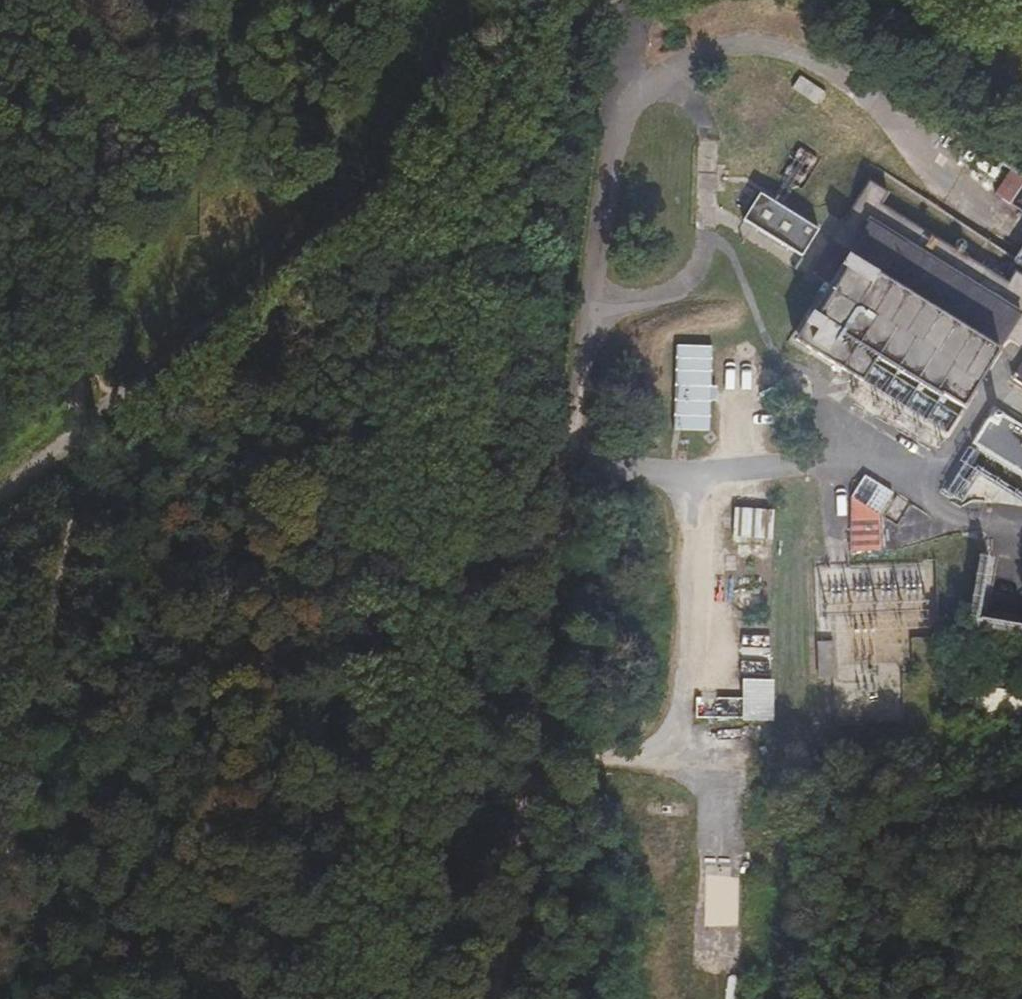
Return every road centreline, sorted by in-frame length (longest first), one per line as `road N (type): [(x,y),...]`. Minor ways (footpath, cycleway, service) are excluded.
road 1 (track): [(80,0),(89,411),(28,891),(7,998)]
road 2 (track): [(453,121),(403,471),(355,998)]
road 3 (unclassified): [(0,482),(610,0)]

